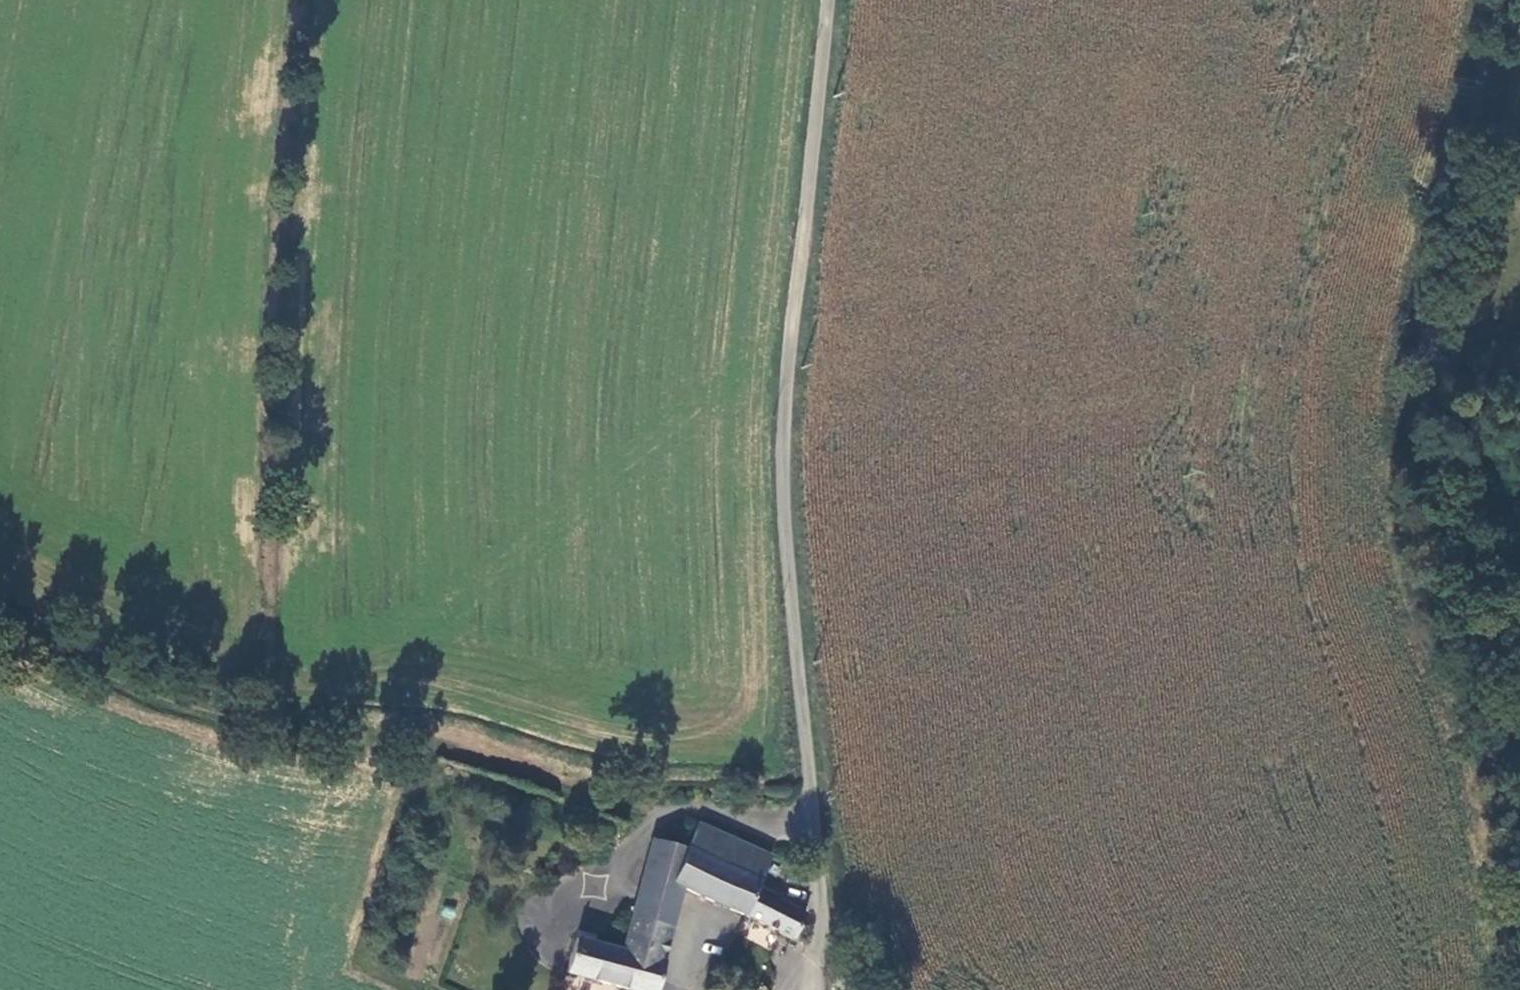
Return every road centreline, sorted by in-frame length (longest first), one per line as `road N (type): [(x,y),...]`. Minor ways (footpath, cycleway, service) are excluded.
road 1 (unclassified): [(829,0),(784,430),(784,508),(820,897),(813,958)]
road 2 (unclassified): [(1492,0),(1479,79),(1420,287),(1404,389)]

